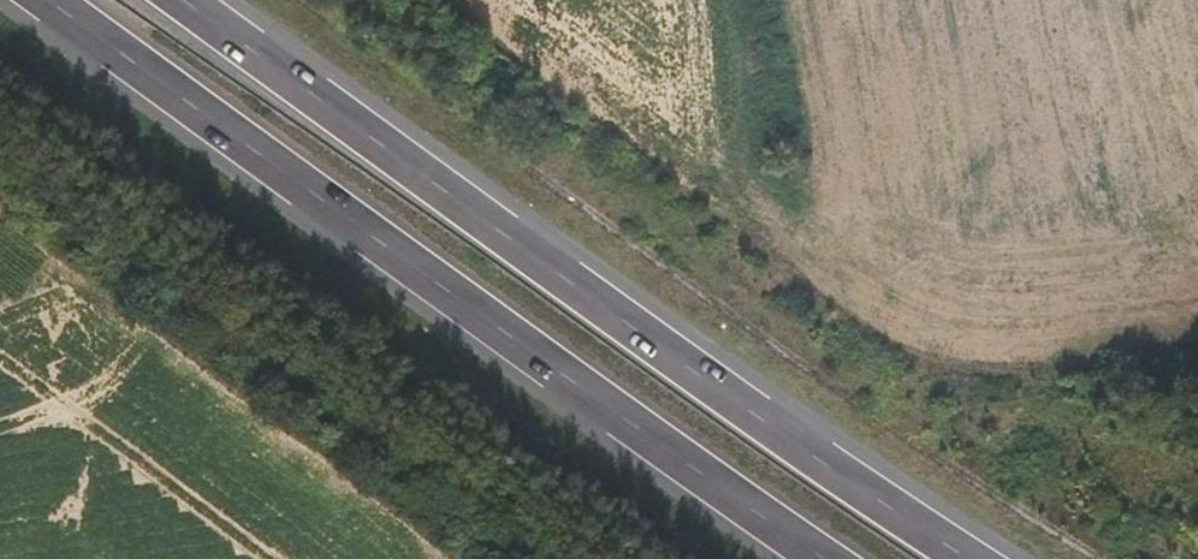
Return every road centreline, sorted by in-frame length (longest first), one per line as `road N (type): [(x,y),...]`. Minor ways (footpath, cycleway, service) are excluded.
road 1 (trunk): [(967,558),(466,215),(170,0)]
road 2 (trunk): [(56,0),(826,558)]
road 3 (track): [(739,0),(753,121)]

